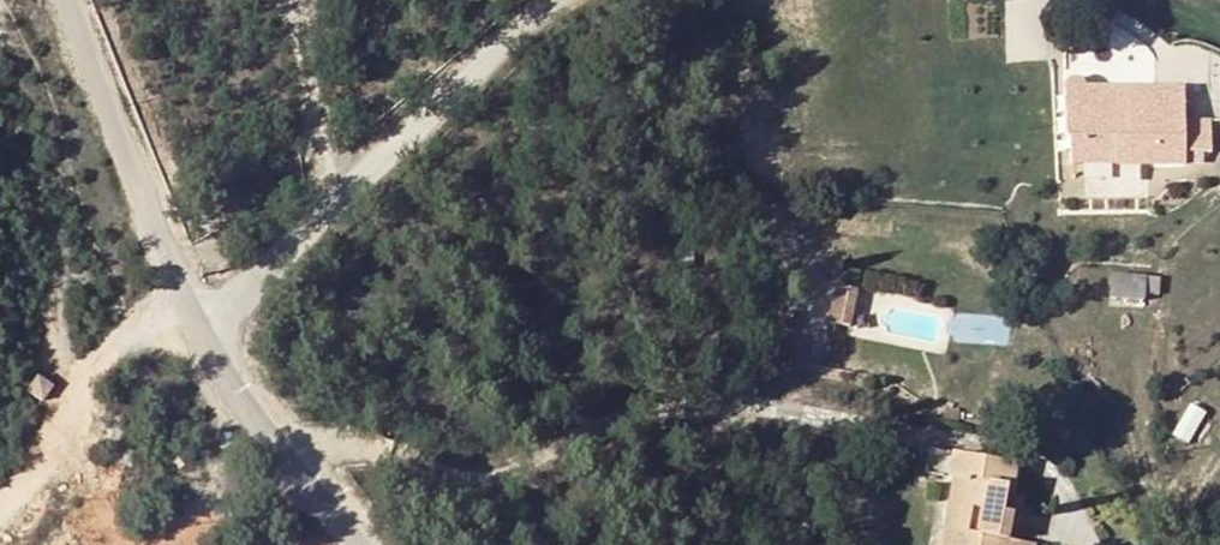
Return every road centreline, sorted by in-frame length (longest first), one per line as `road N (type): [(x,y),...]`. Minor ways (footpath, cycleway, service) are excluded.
road 1 (unclassified): [(192,311),(246,293),(325,198),(552,0)]
road 2 (unclassified): [(83,0),(192,311)]
road 3 (track): [(0,510),(67,404),(139,330),(192,311)]
road 4 (unclassified): [(192,311),(237,391),(352,544)]

